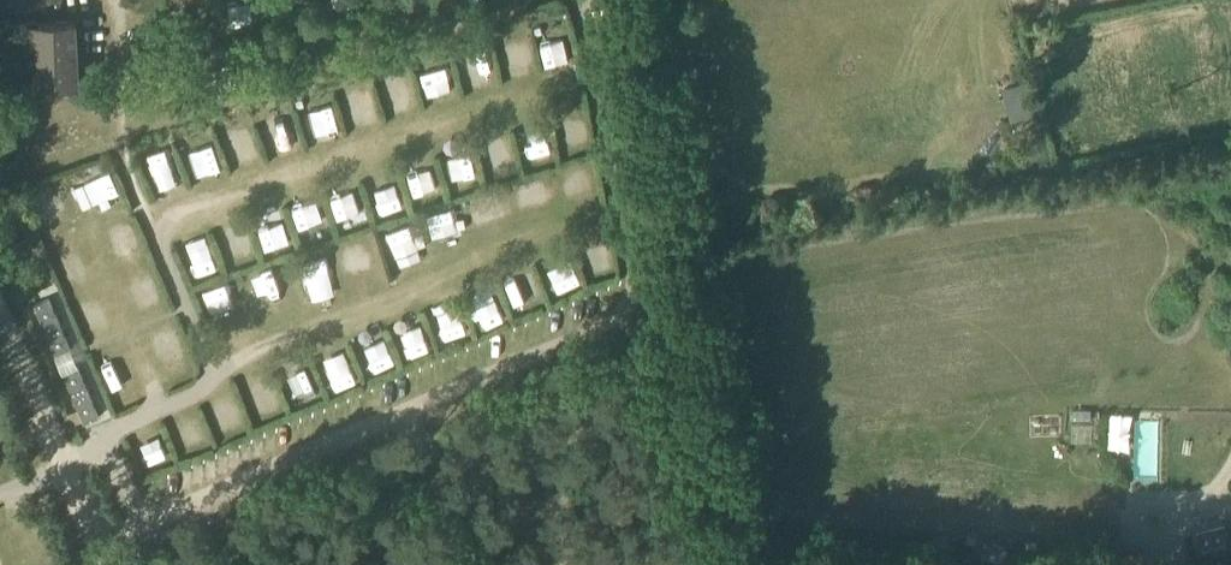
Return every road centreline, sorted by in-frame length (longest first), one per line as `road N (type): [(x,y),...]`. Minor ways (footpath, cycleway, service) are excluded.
road 1 (track): [(122,131),(512,13)]
road 2 (track): [(151,223),(535,99)]
road 3 (track): [(215,369),(295,330),(568,230)]
road 4 (track): [(630,315),(639,306),(574,6)]
road 5 (track): [(103,564),(0,303)]
road 6 (track): [(412,410),(496,564)]
road 7 (track): [(122,131),(118,0)]

